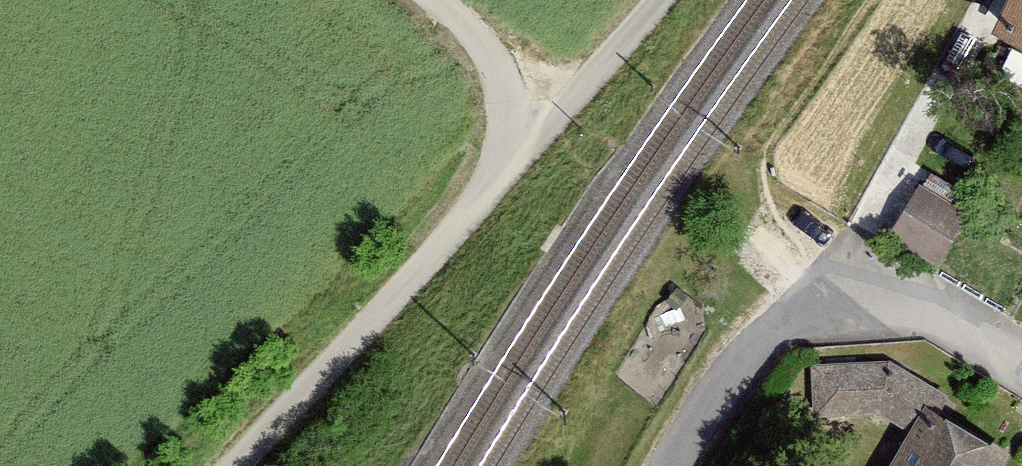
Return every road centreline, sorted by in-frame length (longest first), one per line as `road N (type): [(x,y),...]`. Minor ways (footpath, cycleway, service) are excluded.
road 1 (track): [(500,173),(238,465)]
road 2 (residential): [(669,465),(754,348),(839,264)]
road 3 (track): [(500,173),(655,0)]
road 4 (residential): [(1021,362),(902,285),(858,263),(839,264)]
road 5 (track): [(440,0),(477,34),(501,85),(500,173)]

